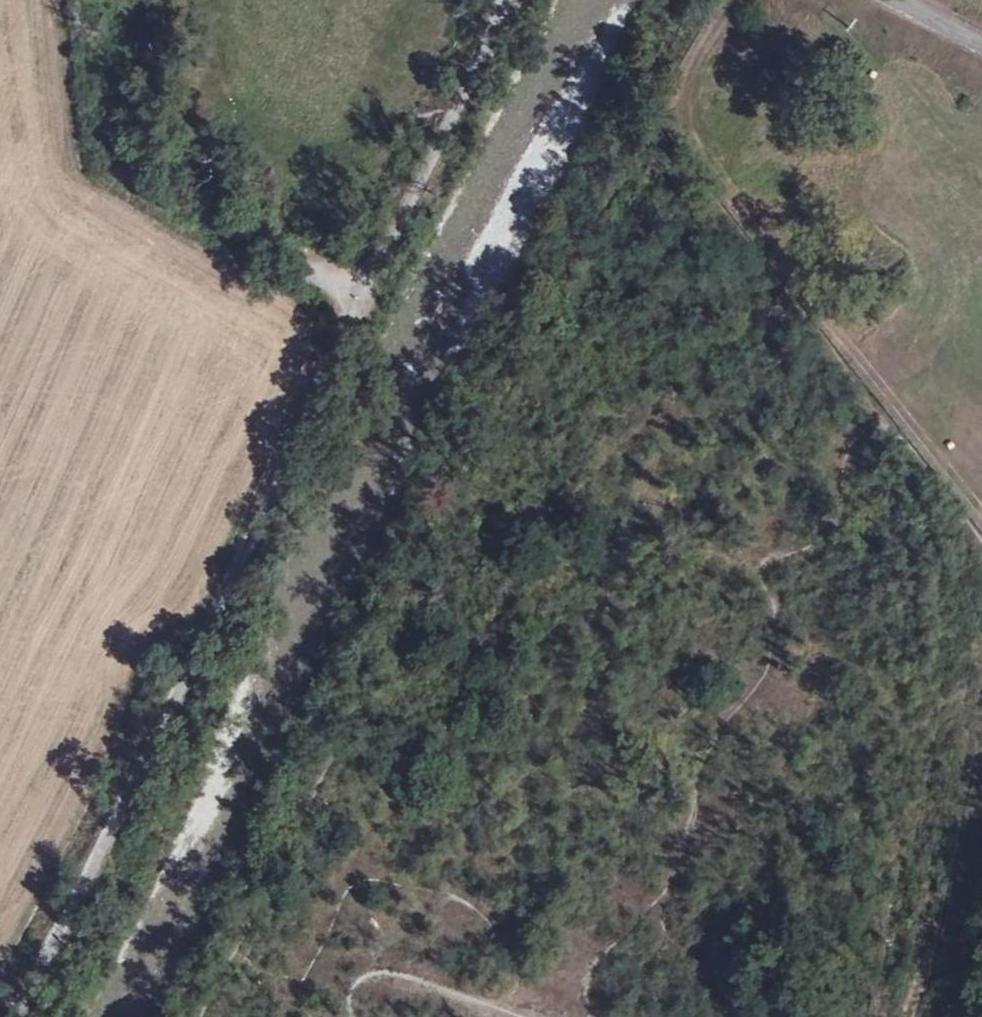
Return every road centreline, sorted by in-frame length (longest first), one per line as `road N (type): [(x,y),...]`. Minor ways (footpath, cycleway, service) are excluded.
road 1 (unclassified): [(387,269),(18,1016)]
road 2 (track): [(981,513),(758,229),(696,133),(695,69),(742,0)]

